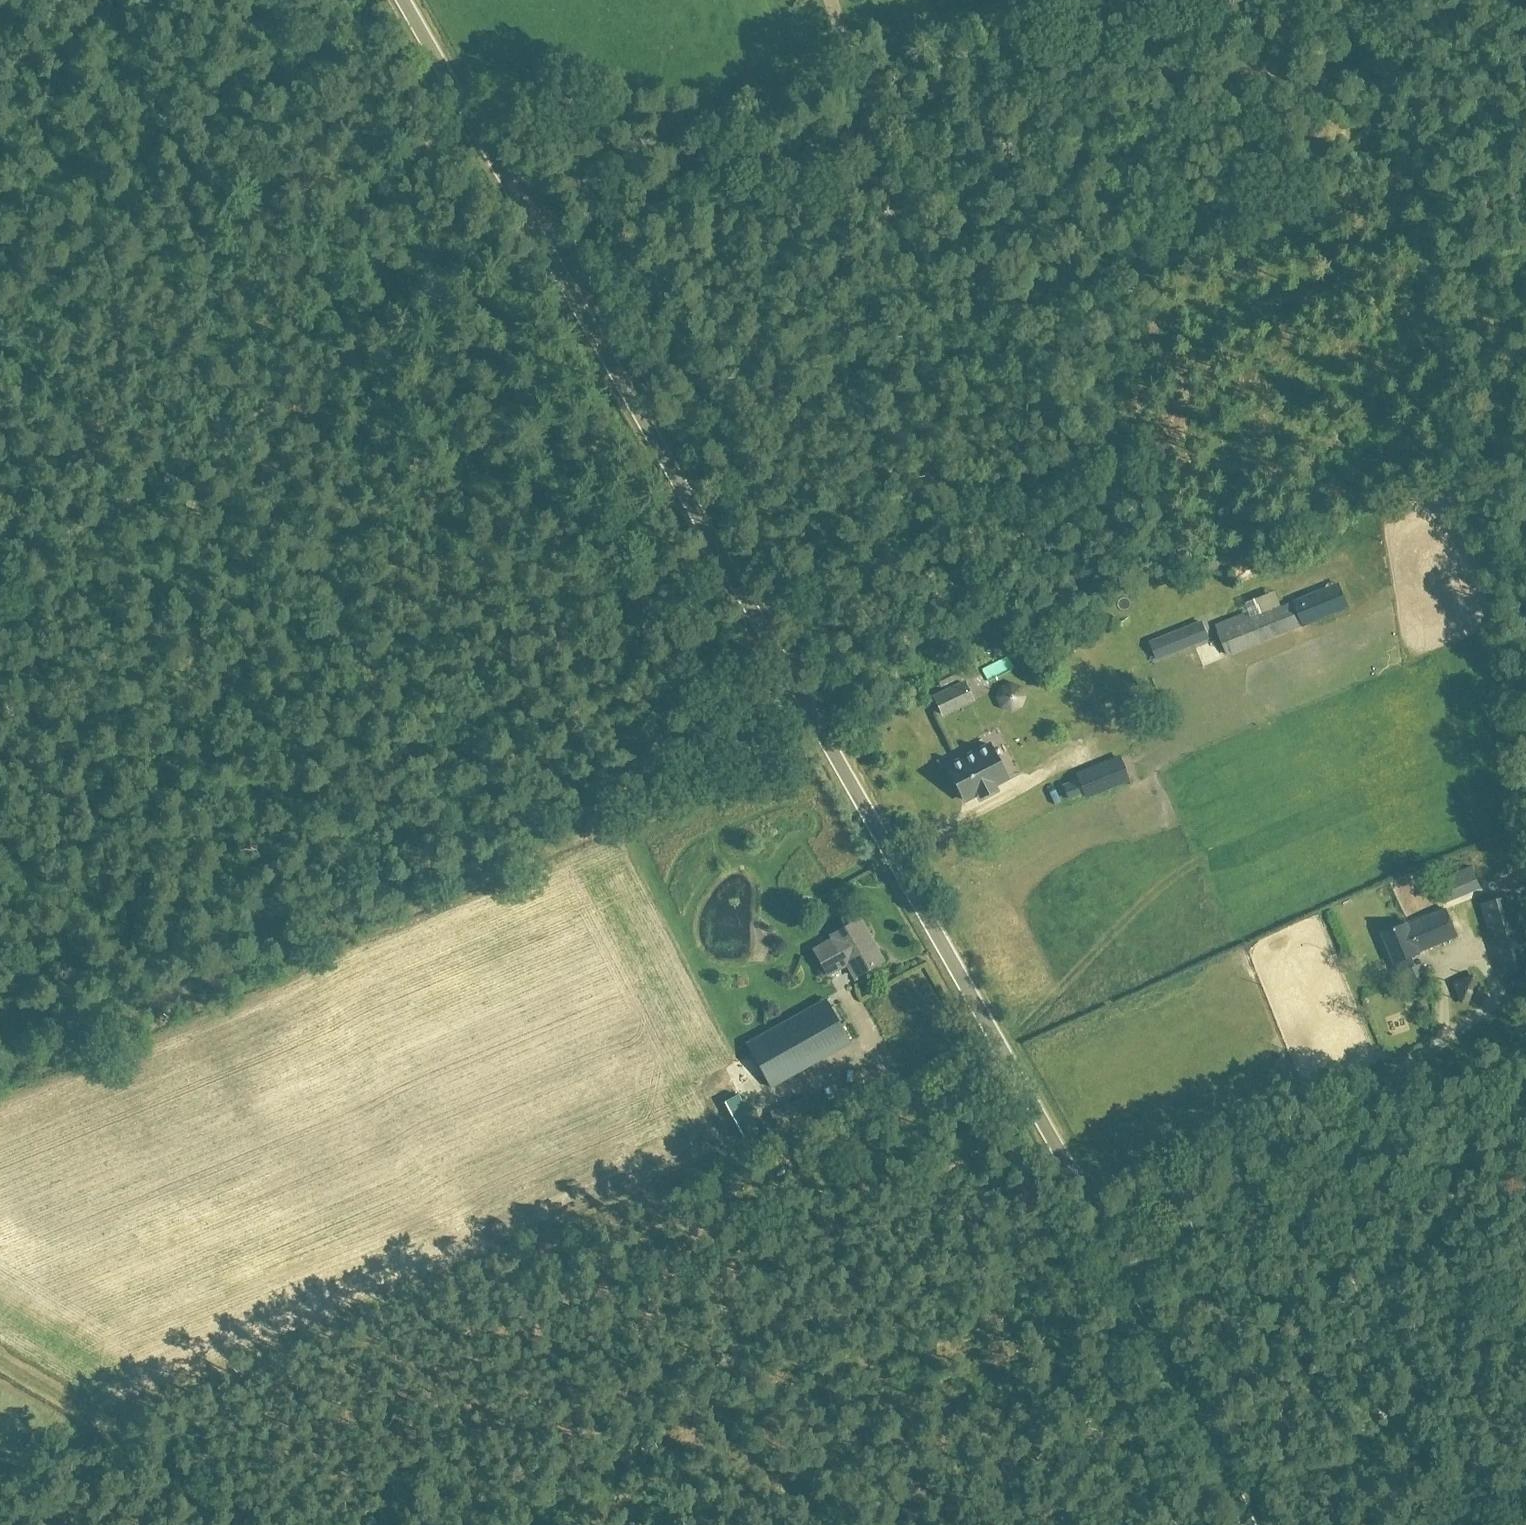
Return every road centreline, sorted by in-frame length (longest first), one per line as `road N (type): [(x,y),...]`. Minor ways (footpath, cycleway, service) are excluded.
road 1 (unclassified): [(1247,1524),(995,1034),(402,0)]
road 2 (track): [(515,197),(562,180),(899,118),(1107,90),(1231,47),(1267,30),(1292,0)]
road 3 (track): [(1078,1191),(1393,1058)]

